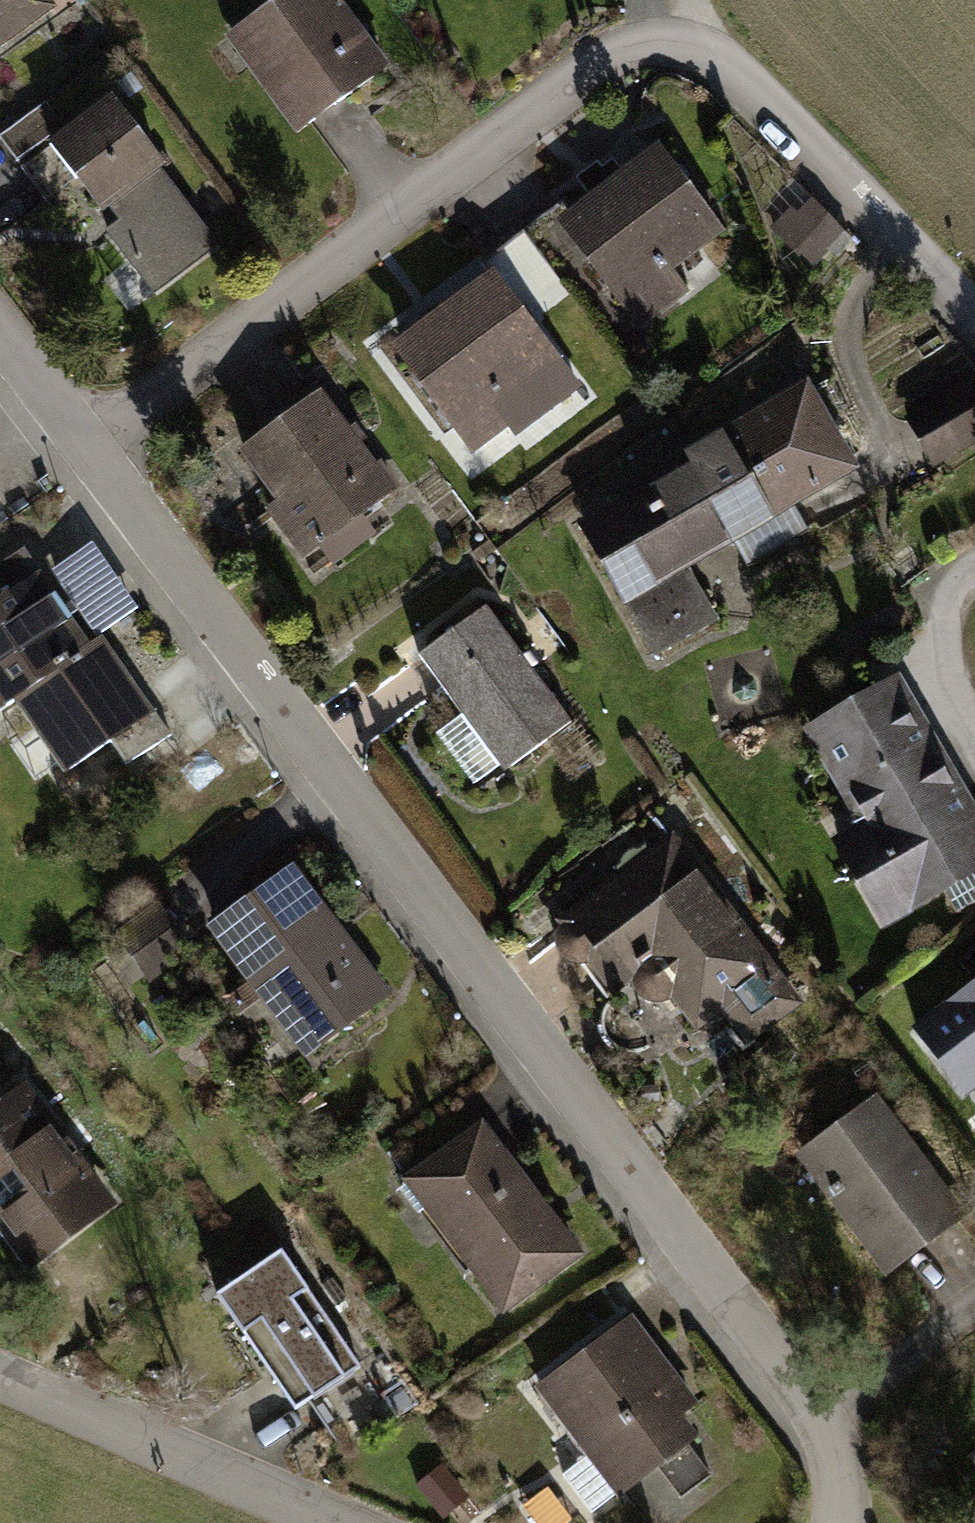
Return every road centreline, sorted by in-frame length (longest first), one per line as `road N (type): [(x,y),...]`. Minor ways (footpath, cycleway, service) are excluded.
road 1 (residential): [(845,1522),(832,1455),(801,1392),(77,442)]
road 2 (residential): [(77,442),(626,49),(663,33),(704,36),(749,72),(974,301)]
road 3 (residential): [(0,1372),(331,1522)]
road 4 (track): [(974,557),(940,589),(934,625),(974,716)]
road 5 (residential): [(77,442),(0,341)]

